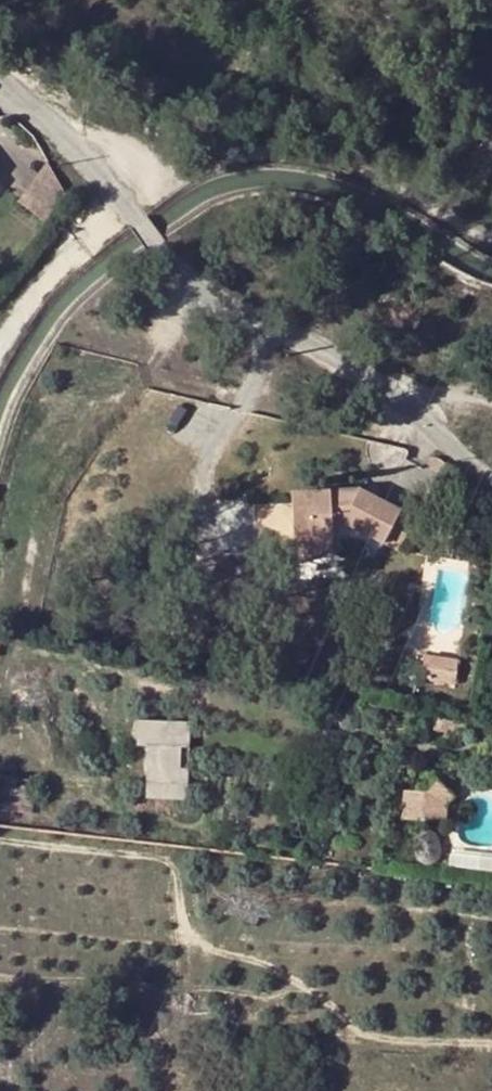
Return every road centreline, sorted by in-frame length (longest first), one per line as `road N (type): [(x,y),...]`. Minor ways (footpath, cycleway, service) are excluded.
road 1 (unclassified): [(0,80),(127,204),(194,282),(249,319),(342,359),(491,491)]
road 2 (track): [(0,841),(157,857),(177,876),(188,939),(205,950),(257,961),(363,1034),(491,1045)]
road 3 (track): [(127,204),(42,291),(0,351)]

